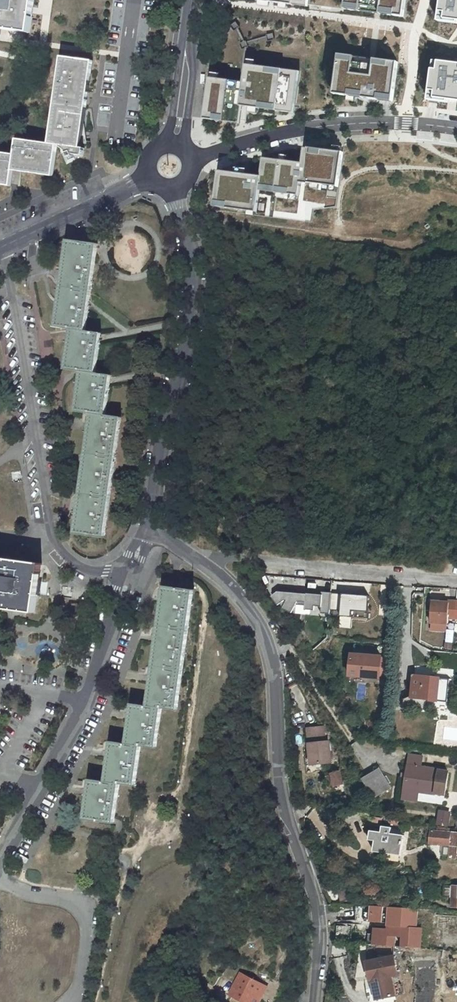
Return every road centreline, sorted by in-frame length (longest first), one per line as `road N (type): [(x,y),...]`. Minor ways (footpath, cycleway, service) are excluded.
road 1 (residential): [(191,557),(240,596),(266,639),(280,797),(317,911),(311,1001)]
road 2 (residential): [(3,246),(52,534),(78,564),(128,578)]
road 3 (residential): [(172,187),(194,267),(191,311),(147,525)]
road 4 (residential): [(128,578),(82,710),(0,858)]
road 5 (residential): [(189,163),(304,128),(456,128)]
road 6 (residential): [(191,557),(456,579)]
road 7 (residential): [(0,879),(80,903),(89,918),(81,984),(69,1001)]
road 8 (unclassified): [(3,246),(150,177)]

